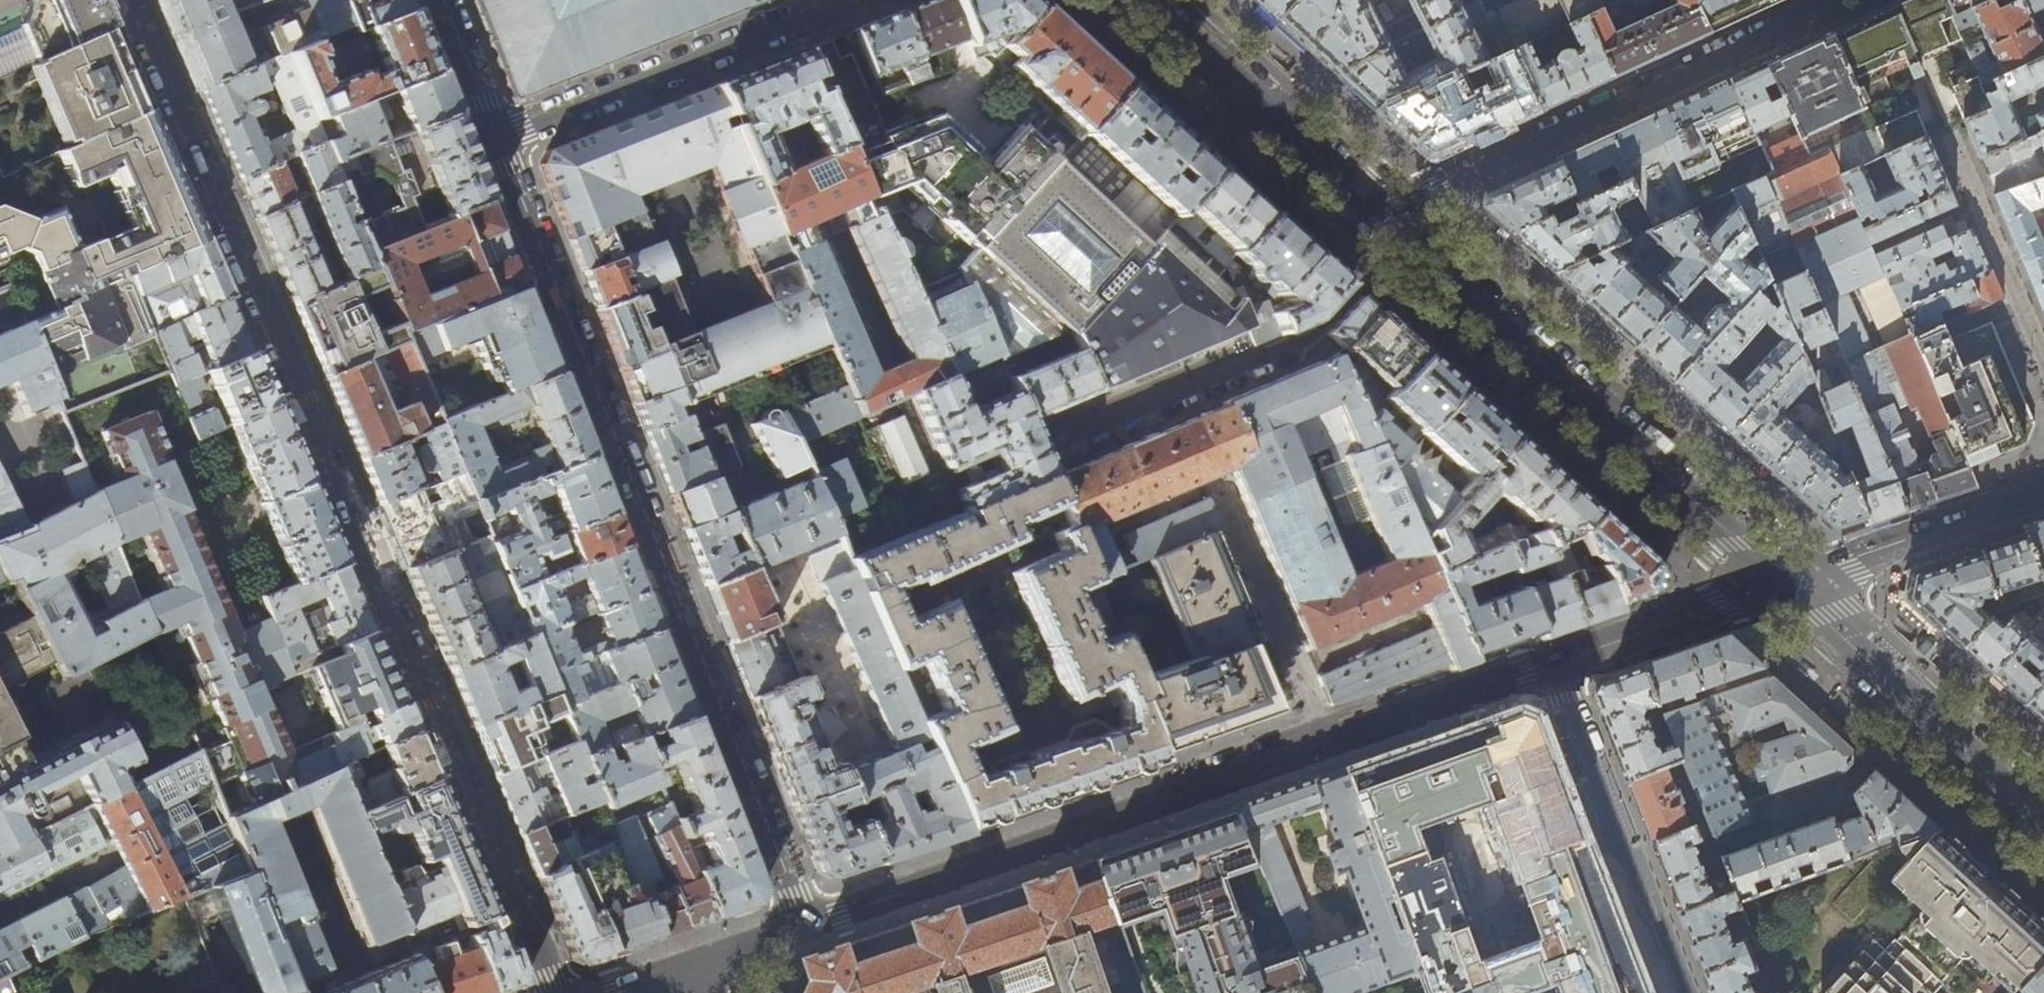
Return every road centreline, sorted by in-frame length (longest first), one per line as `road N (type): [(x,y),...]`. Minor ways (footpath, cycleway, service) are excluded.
road 1 (residential): [(556,992),(137,0)]
road 2 (residential): [(494,139),(803,925)]
road 3 (tertiary): [(1554,662),(803,925)]
road 4 (secondary): [(1403,235),(1781,581)]
road 5 (residential): [(1824,0),(1799,21),(1441,192),(1395,228)]
road 6 (residential): [(1054,442),(1313,334),(1403,235)]
road 7 (residential): [(494,139),(856,0)]
road 8 (secondary): [(1781,581),(2043,825)]
road 9 (residential): [(1680,992),(1554,662)]
road 10 (secondary): [(1146,0),(1395,228)]
road 11 (tertiary): [(2043,489),(1781,581)]
road 12 (residential): [(1950,131),(2043,359)]
road 13 (tertiary): [(1781,581),(1554,662)]
road 14 (residential): [(439,0),(494,139)]
road 15 (tertiary): [(803,925),(684,964)]

